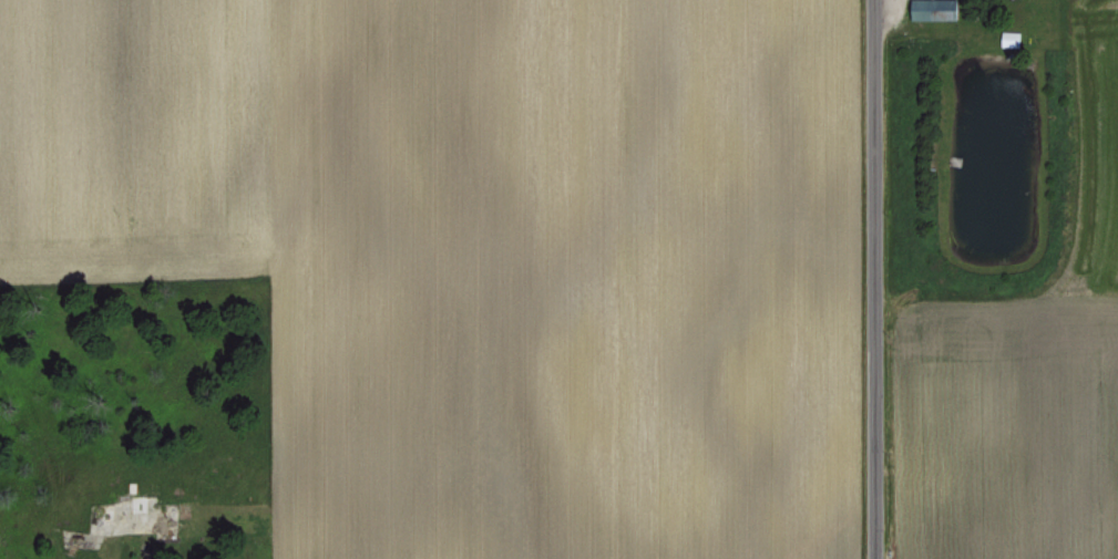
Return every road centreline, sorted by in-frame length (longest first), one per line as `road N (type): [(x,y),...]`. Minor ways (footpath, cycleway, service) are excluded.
road 1 (residential): [(872,558),(872,0)]

